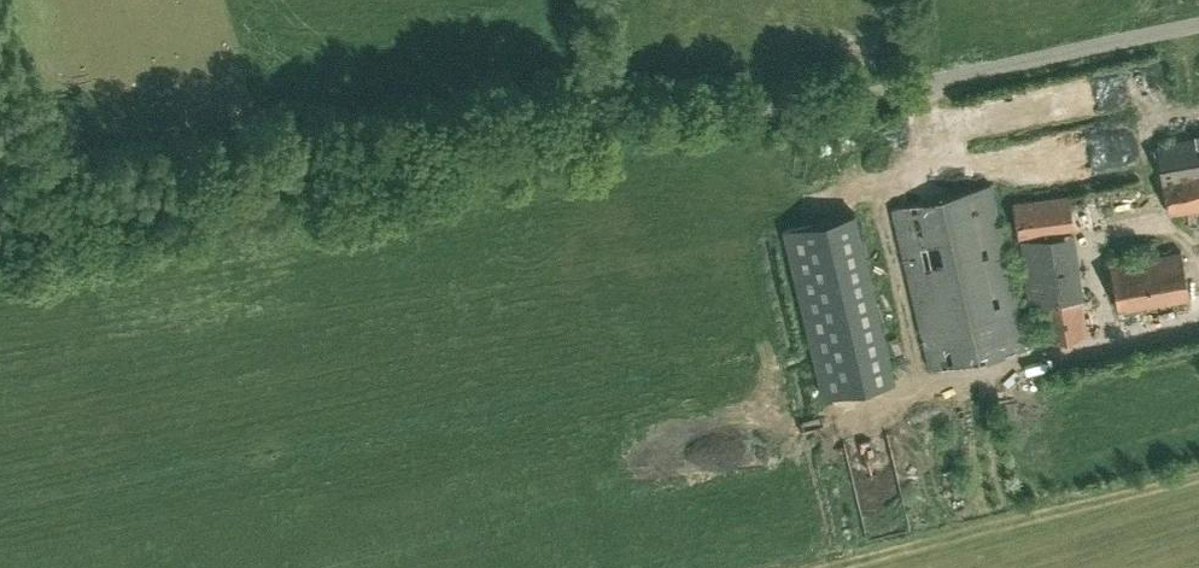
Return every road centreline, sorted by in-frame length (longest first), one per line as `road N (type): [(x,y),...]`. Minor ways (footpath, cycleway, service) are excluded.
road 1 (unclassified): [(30,209),(592,117),(833,98),(1198,26)]

